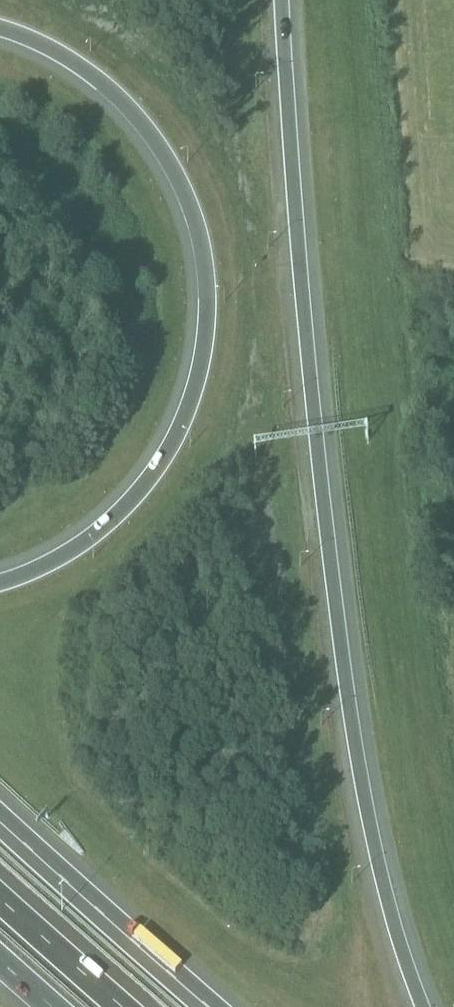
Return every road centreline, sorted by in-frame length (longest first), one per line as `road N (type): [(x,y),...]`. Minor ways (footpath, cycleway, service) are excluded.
road 1 (motorway): [(422,1006),(407,978),(360,795),(317,459),(281,0)]
road 2 (motorway): [(0,29),(85,70),(142,123),(199,230),(208,311),(184,420),(141,489),(89,538),(0,582)]
road 3 (motorway): [(215,1006),(0,819)]
road 4 (motorway): [(130,1006),(0,890)]

